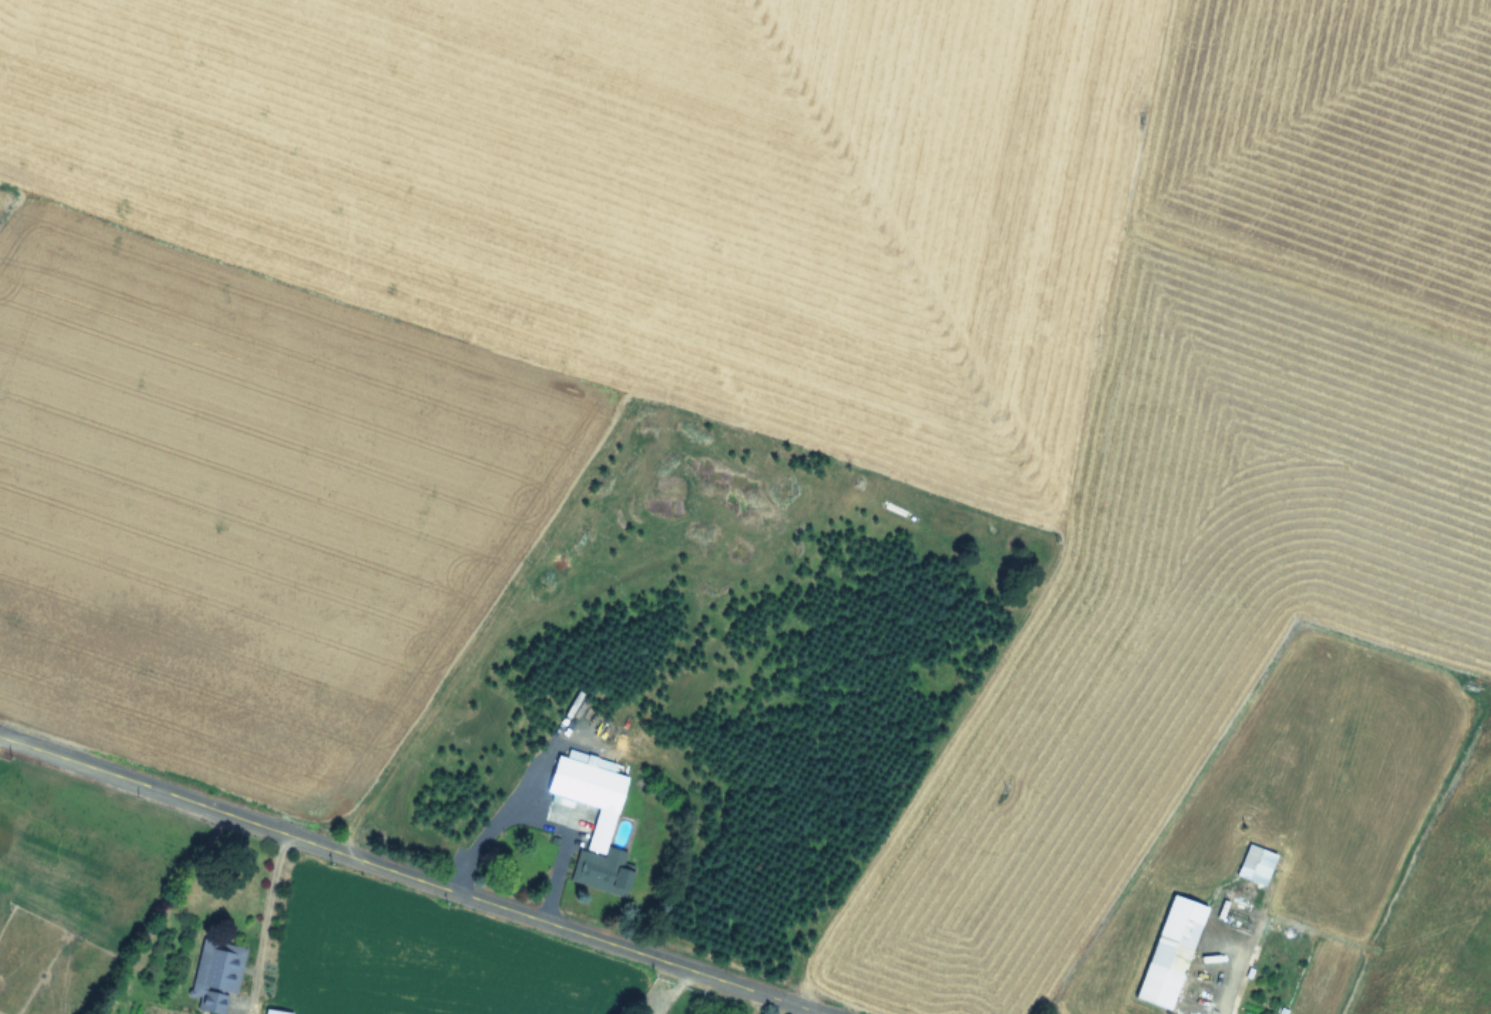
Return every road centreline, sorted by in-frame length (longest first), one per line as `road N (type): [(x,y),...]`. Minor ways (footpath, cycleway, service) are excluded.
road 1 (residential): [(0,737),(825,1013)]

